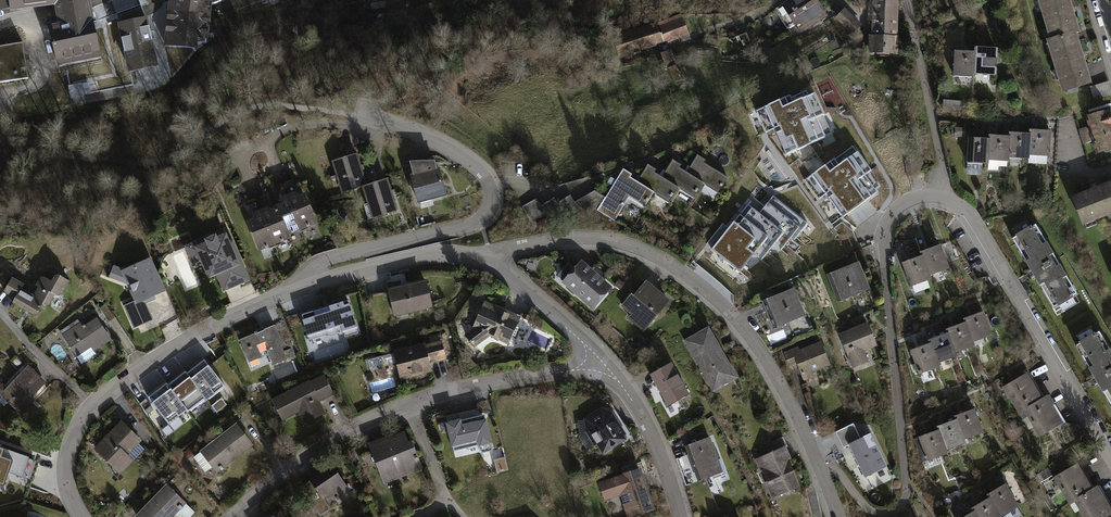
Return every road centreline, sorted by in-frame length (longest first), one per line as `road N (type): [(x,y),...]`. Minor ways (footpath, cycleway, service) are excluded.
road 1 (residential): [(839,516),(794,409),(755,341),(693,279),(660,257),(601,238),(550,240),(480,256)]
road 2 (residential): [(233,516),(260,489),(363,423),(463,388),(566,372),(599,358)]
road 3 (residential): [(361,115),(480,169),(491,185),(489,210),(472,224),(321,263),(307,286)]
road 4 (residential): [(307,286),(189,338),(91,405),(66,466),(80,516)]
road 5 (residential): [(943,195),(972,219),(1110,450)]
road 6 (residential): [(599,358),(647,426),(680,516)]
road 7 (residential): [(480,256),(429,254),(307,286)]
road 8 (residential): [(480,256),(599,358)]

